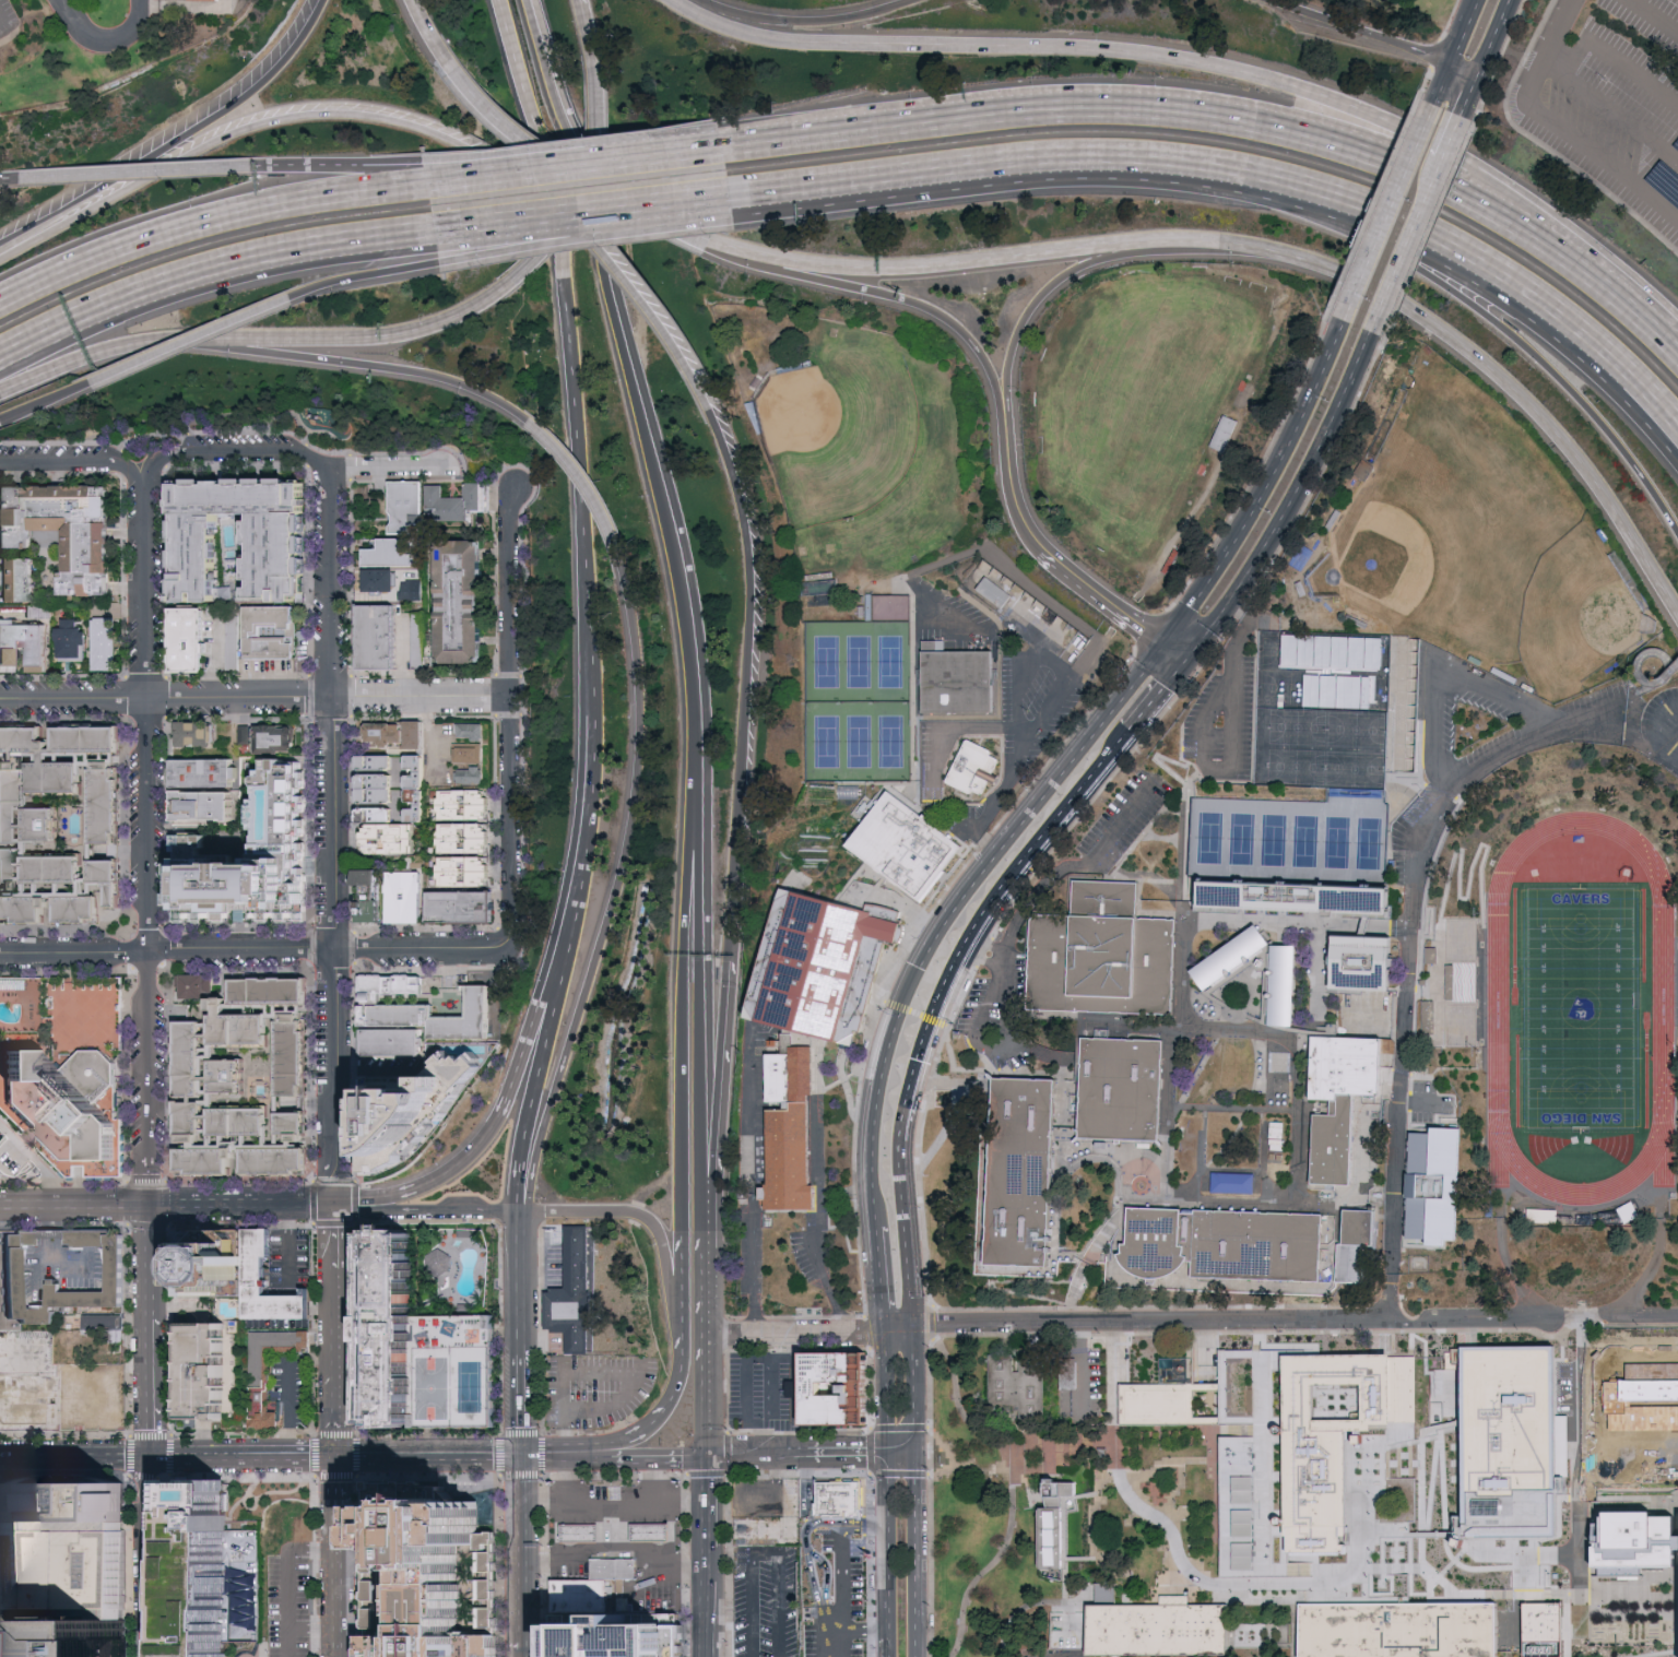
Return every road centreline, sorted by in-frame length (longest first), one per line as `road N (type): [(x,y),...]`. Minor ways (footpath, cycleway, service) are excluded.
road 1 (motorway): [(705,1077),(701,738),(690,615),(613,287),(532,0)]
road 2 (motorway): [(1677,315),(1519,188),(1404,129),(1290,85),(1103,50),(772,40),(710,22),(672,0)]
road 3 (motorway): [(776,193),(838,204),(1072,181),(1162,184),(1251,198),(1330,224),(1455,294),(1539,363),(1633,472),(1677,545)]
road 4 (motorway): [(776,193),(1064,158),(1219,166),(1393,220),(1533,299)]
road 5 (motorway): [(499,0),(551,201),(567,308),(592,721)]
road 6 (residential): [(144,478),(150,1206)]
road 7 (motorway): [(711,150),(629,143),(441,162),(19,179)]
road 8 (motorway): [(618,556),(637,653),(635,792),(624,866),(523,1214)]
road 9 (motorway): [(1376,164),(1287,134),(1135,110),(1018,111),(731,146)]
road 10 (motorway): [(721,250),(878,270),(1204,241),(1301,261)]
road 11 (motorway): [(731,962),(754,609),(745,510),(714,411)]
road 12 (motorway): [(1301,261),(1407,306),(1535,409),(1592,473),(1677,606)]
road 13 (residential): [(0,699),(509,697)]
road 14 (residential): [(332,1206),(332,698)]
road 15 (motorway): [(682,1239),(688,853),(701,738)]
road 16 (tertiary): [(0,952),(500,950)]
road 17 (motorway): [(444,140),(356,117),(270,123),(0,259)]
road 18 (residential): [(912,1319),(1387,1318)]
road 19 (residential): [(500,950),(510,940),(509,509),(517,486)]
road 20 (tertiary): [(150,1206),(155,1656)]
road 21 (residential): [(681,1371),(664,1251),(638,1215),(356,1205)]
road 22 (motorway): [(1012,451),(1020,339),(1041,303),(1075,274),(1119,258),(1163,255),(1301,261)]
road 23 (motorway): [(0,353),(159,283),(389,227)]
road 24 (motorway): [(389,189),(155,236),(0,304)]
road 25 (motorway): [(714,411),(650,299),(583,226),(444,140)]
road 26 (secondary): [(1049,786),(941,935),(898,1021),(875,1129)]
road 27 (motorway): [(721,250),(747,264),(944,317),(993,370),(1012,451)]
road 28 (secondary): [(1185,662),(1276,537),(1371,332)]
road 29 (secondary): [(1343,320),(1252,519),(1162,642)]
road 30 (motorway): [(1677,359),(1544,248),(1376,164)]
road 31 (motorway): [(188,340),(424,375),(480,392),(530,422)]
road 32 (motorway): [(323,0),(296,44),(239,99),(58,213)]
road 33 (secondary): [(907,1091),(965,952),(1074,802)]
road 34 (secondary): [(332,1206),(0,1207)]
road 35 (motorway): [(188,340),(390,336),(457,317),(507,286)]
road 36 (motorway): [(711,150),(389,189)]
road 37 (motorway): [(456,72),(533,144),(610,196),(709,245)]
road 38 (residential): [(1387,1318),(1677,1313)]
road 39 (motorway): [(389,227),(662,205)]
road 40 (motorway): [(1464,109),(1462,75),(1450,63),(1262,0)]
road 41 (motorway): [(507,286),(543,253),(578,198),(594,152),(599,73)]
road 42 (secondary): [(0,1457),(238,1457)]
road 43 (secondary): [(1433,103),(1343,320)]
road 44 (residential): [(332,698),(331,469)]
road 45 (secondary): [(912,1319),(907,1091)]
road 46 (motorway): [(919,0),(850,20),(797,23),(697,0)]
road 47 (motorway): [(444,265),(662,205)]
road 48 (motorway): [(1533,299),(1677,472)]
road 49 (motorway): [(93,383),(293,299)]
road 50 (motorway): [(556,1007),(525,1124),(523,1214)]
road 51 (motorway): [(710,1170),(731,962)]
road 52 (motorway): [(572,904),(508,1100)]
road 53 (residential): [(331,469),(298,450),(182,451),(158,459),(144,478)]
road 54 (motorway): [(0,394),(107,352),(188,340)]
road 55 (motorway): [(508,1100),(475,1152),(439,1181),(356,1205)]
road 56 (secondary): [(332,1457),(525,1458)]
road 57 (motorway): [(1533,299),(1677,426)]
road 58 (secondary): [(1371,332),(1442,159)]
road 59 (secondary): [(887,1451),(887,1638)]
road 60 (motorway): [(592,721),(588,821),(572,904)]
road 61 (secondary): [(1162,642),(1049,786)]
road 62 (secondary): [(525,1458),(525,1640)]
road 63 (residential): [(707,1334),(882,1326)]
road 64 (motorway): [(530,422),(596,499),(618,556)]
road 65 (motorway): [(293,299),(444,265)]
road 66 (tertiary): [(336,1656),(333,1506)]
road 67 (residential): [(0,462),(120,463),(144,478)]
road 68 (secondary): [(523,1214),(523,1354)]
road 69 (secondary): [(917,1587),(918,1452)]
road 70 (motorway): [(706,1211),(705,1077)]
road 71 (tertiary): [(332,1457),(332,1328)]
road 72 (tertiary): [(332,1328),(332,1206)]

